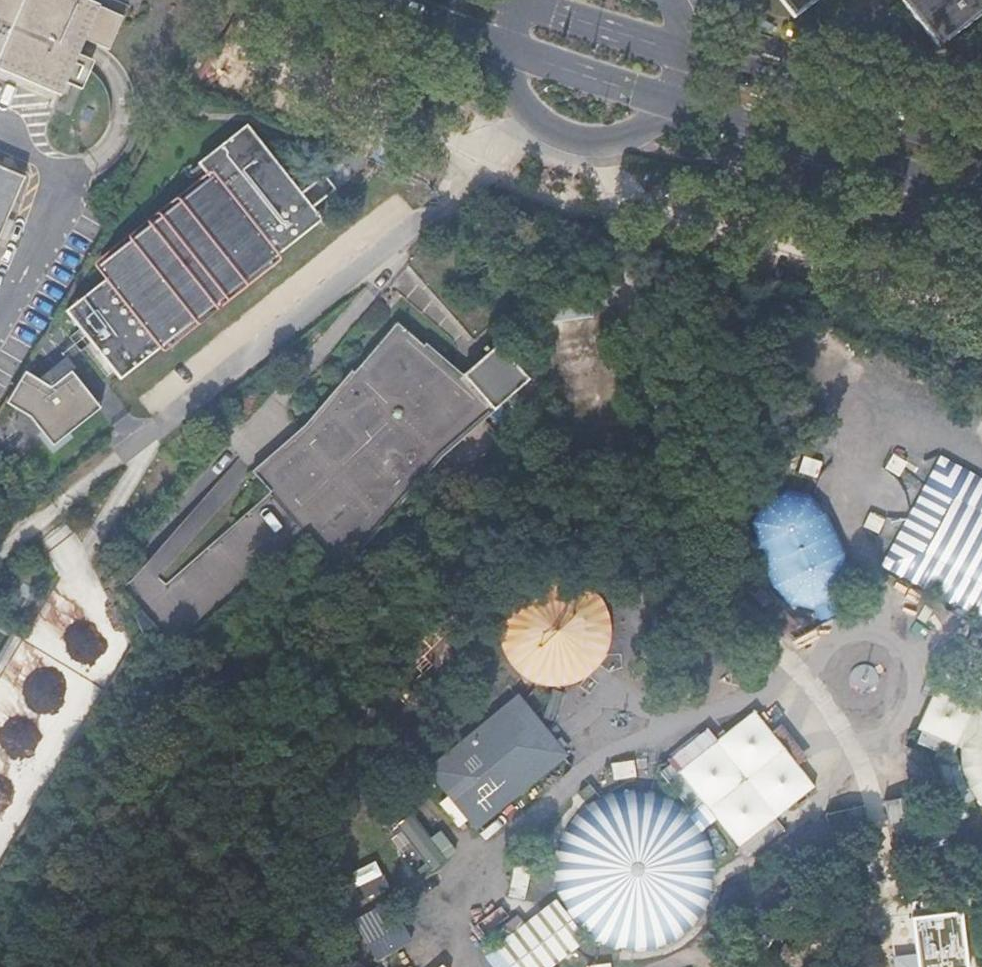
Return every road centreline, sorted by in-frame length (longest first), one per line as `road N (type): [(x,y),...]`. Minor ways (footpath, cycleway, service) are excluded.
road 1 (secondary): [(674,101),(981,208)]
road 2 (secondary): [(981,151),(690,53)]
road 3 (secondary): [(505,48),(516,93),(561,135),(599,143),(628,138),(674,101)]
road 4 (secondary): [(690,53),(519,3)]
road 5 (secondary): [(505,48),(674,101)]
road 6 (secondary): [(388,0),(505,48)]

